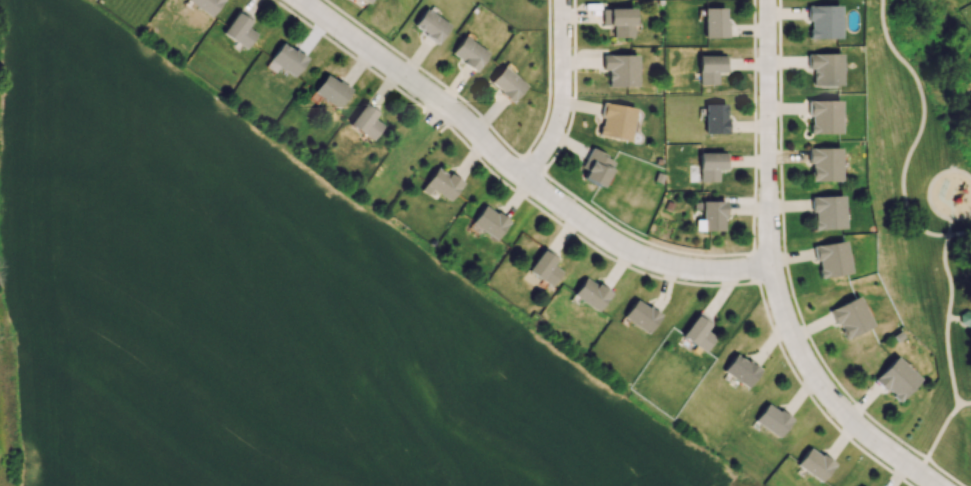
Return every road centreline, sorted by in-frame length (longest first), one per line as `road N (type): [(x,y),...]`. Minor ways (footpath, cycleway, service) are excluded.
road 1 (residential): [(299,0),(448,106),(498,158),(602,232),(702,271),(770,268)]
road 2 (residential): [(764,0),(770,268),(790,332),(825,387),(876,440),(940,485)]
road 3 (residential): [(562,0),(560,104),(526,176)]

